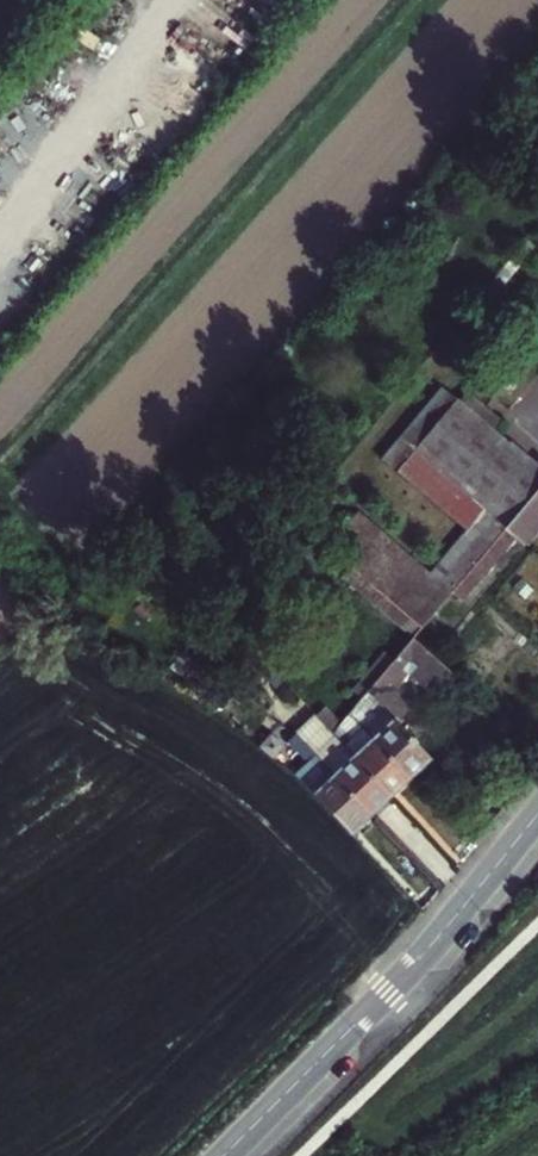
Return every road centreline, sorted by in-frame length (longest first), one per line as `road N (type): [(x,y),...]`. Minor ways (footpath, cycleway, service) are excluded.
road 1 (unclassified): [(224,1155),(445,930),(537,816)]

